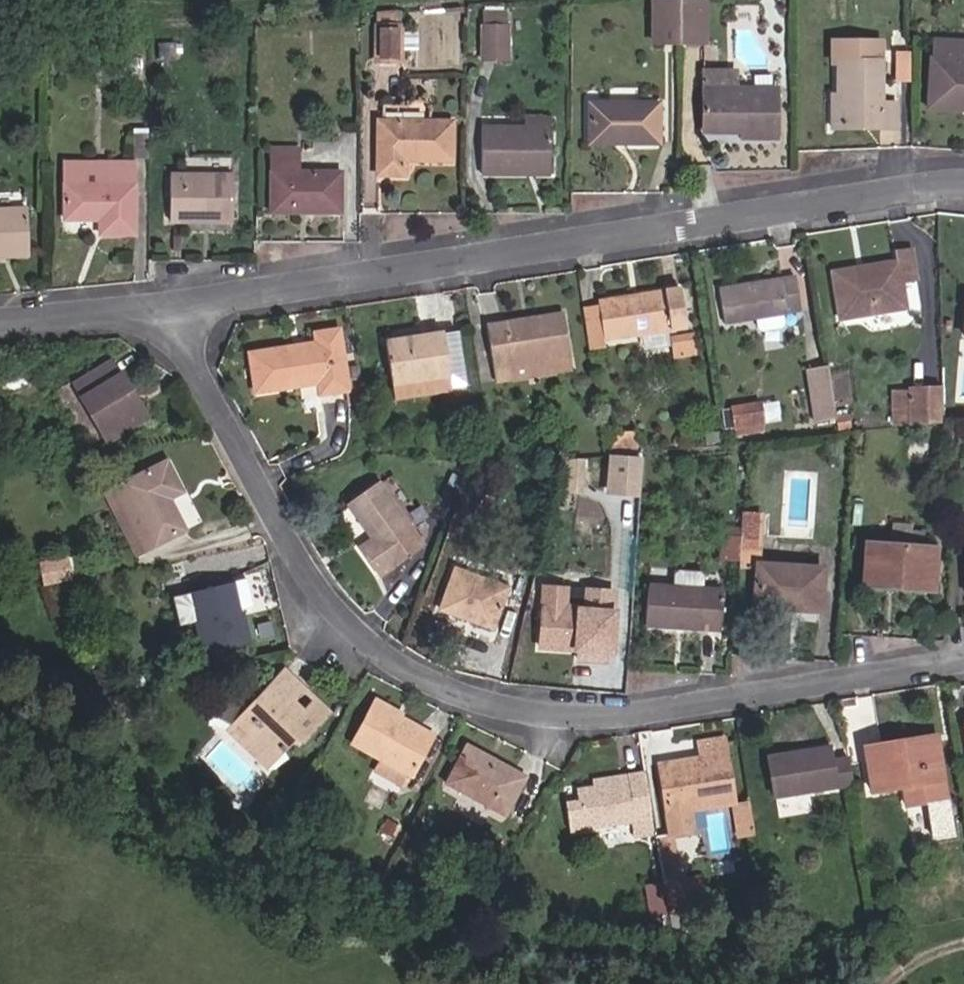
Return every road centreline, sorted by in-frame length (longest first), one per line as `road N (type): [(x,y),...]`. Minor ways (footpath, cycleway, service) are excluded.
road 1 (residential): [(183,310),(199,372),(317,589),(352,627),(438,690),(535,711),(641,713),(963,665)]
road 2 (residential): [(963,186),(183,310)]
road 3 (residential): [(183,310),(0,324)]

